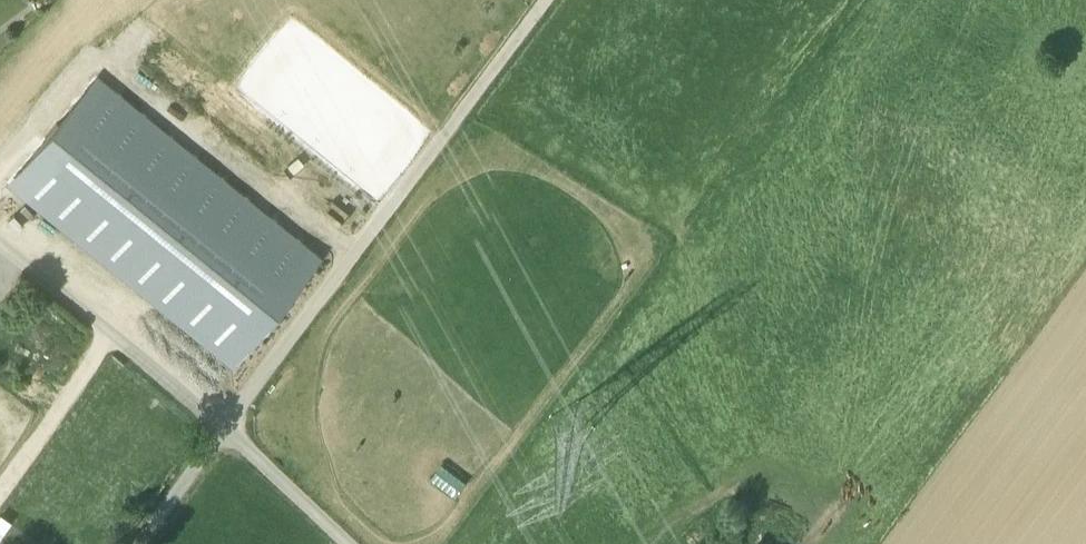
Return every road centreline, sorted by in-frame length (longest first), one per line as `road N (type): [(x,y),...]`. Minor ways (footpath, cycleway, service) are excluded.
road 1 (track): [(225,430),(550,0)]
road 2 (track): [(0,244),(225,430)]
road 3 (track): [(344,543),(225,430)]
road 4 (track): [(141,543),(225,430)]

